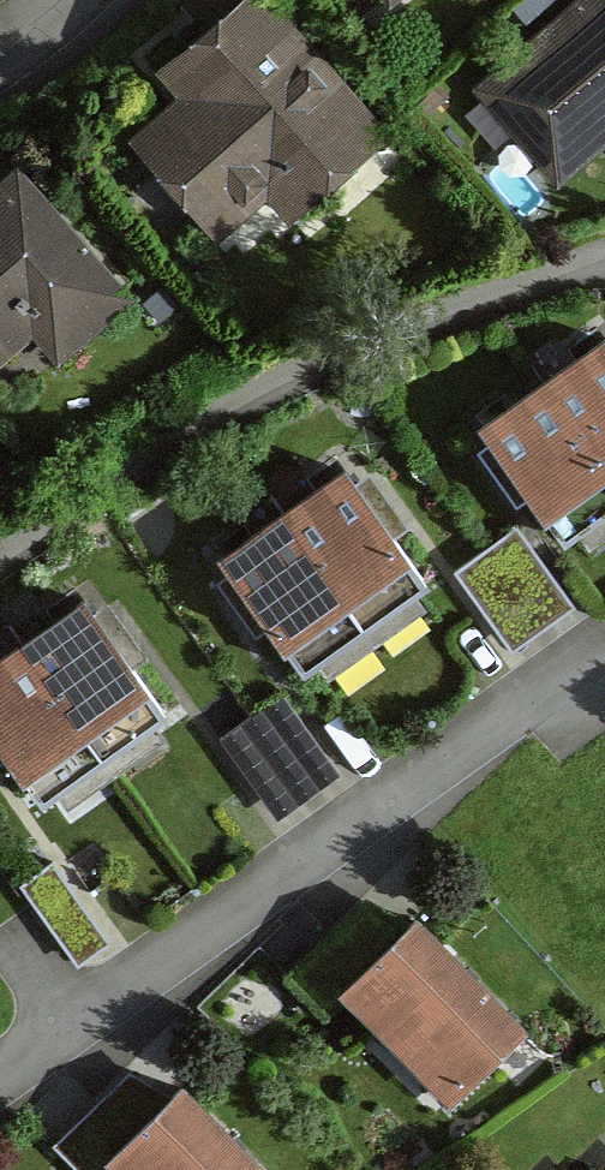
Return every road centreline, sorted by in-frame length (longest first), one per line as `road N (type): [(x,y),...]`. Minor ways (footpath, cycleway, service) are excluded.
road 1 (residential): [(604,681),(511,710),(402,781),(0,1079)]

